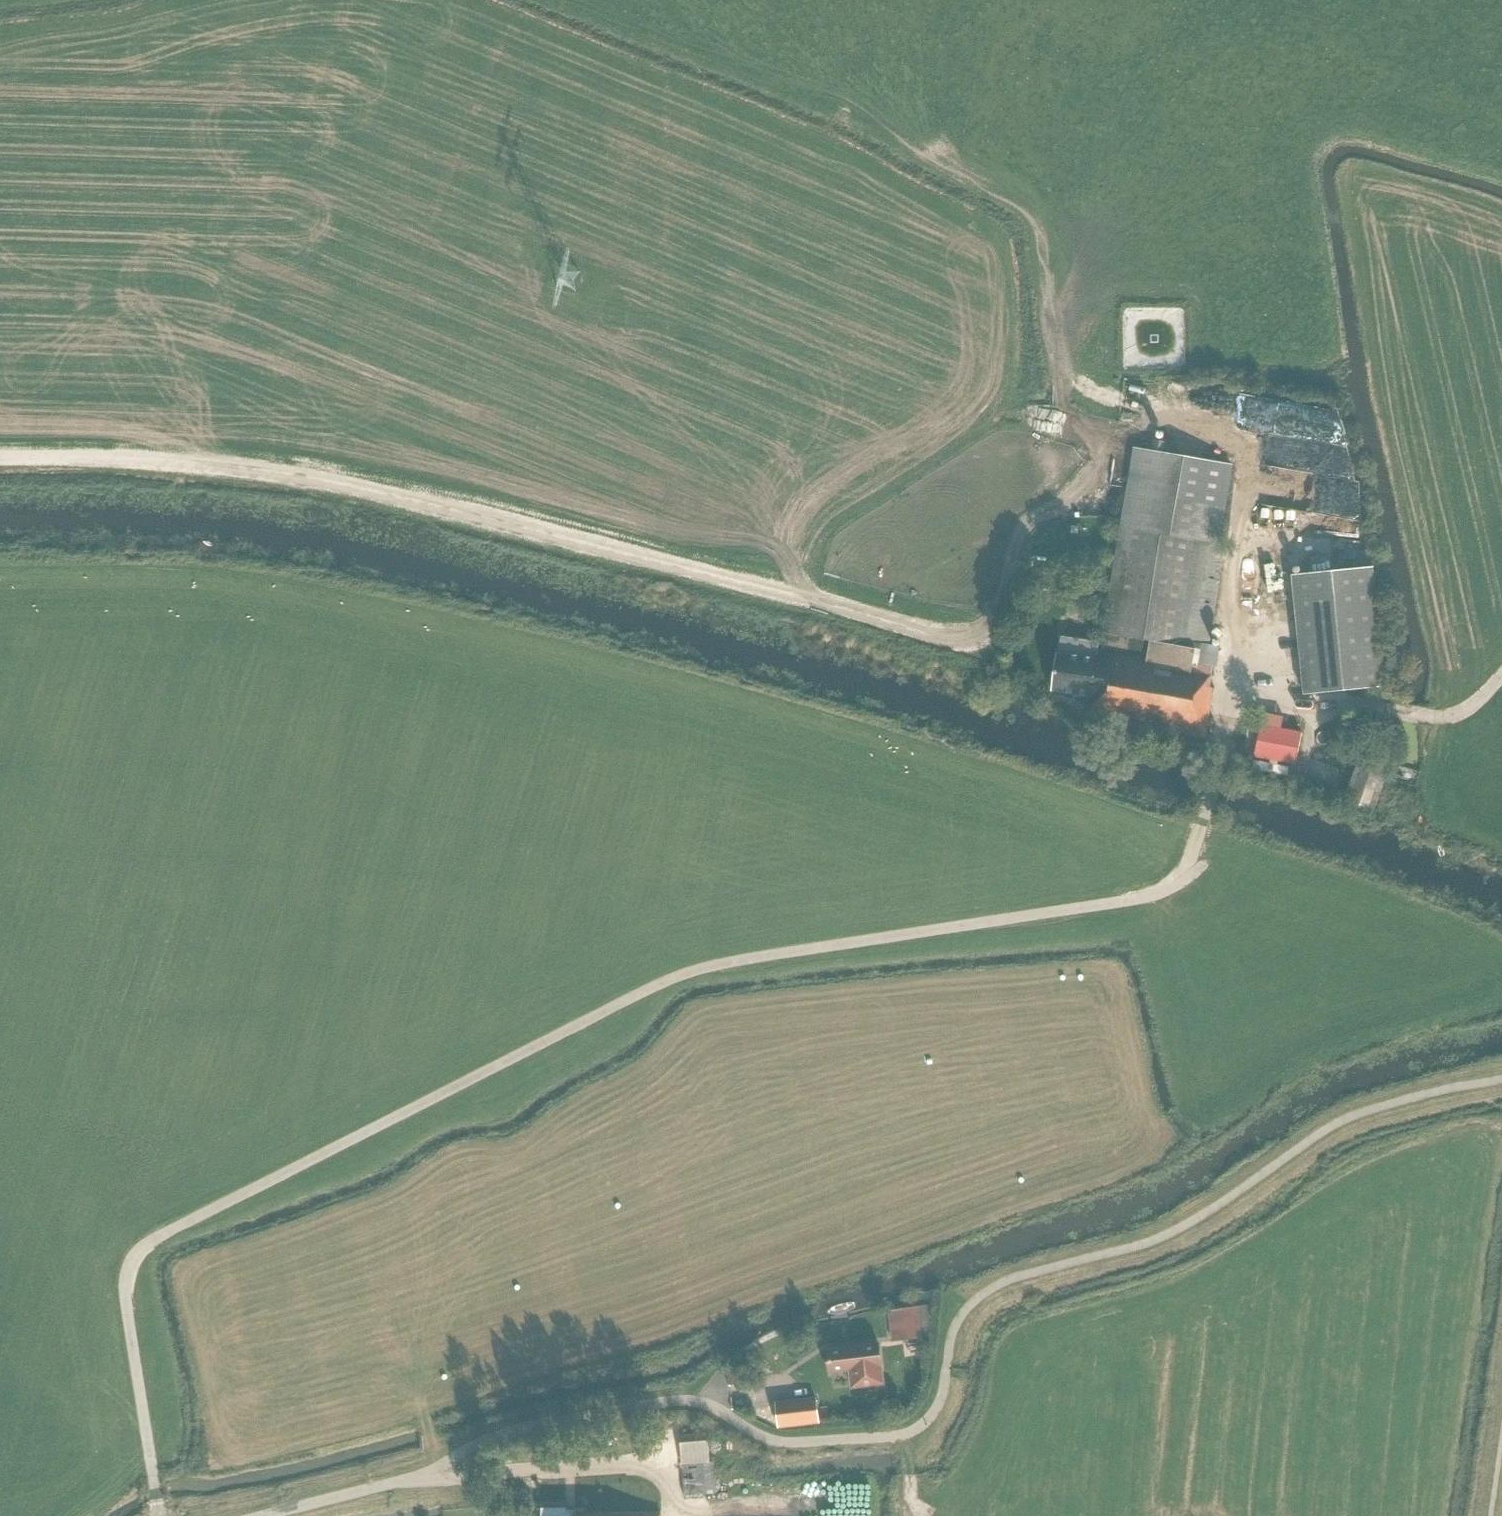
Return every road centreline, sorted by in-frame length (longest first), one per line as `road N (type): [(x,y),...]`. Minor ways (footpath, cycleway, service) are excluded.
road 1 (unclassified): [(261,1515),(434,1473),(489,1439),(539,1422),(661,1401),(698,1401),(767,1442),(899,1437),(921,1429),(939,1406),(948,1369)]

